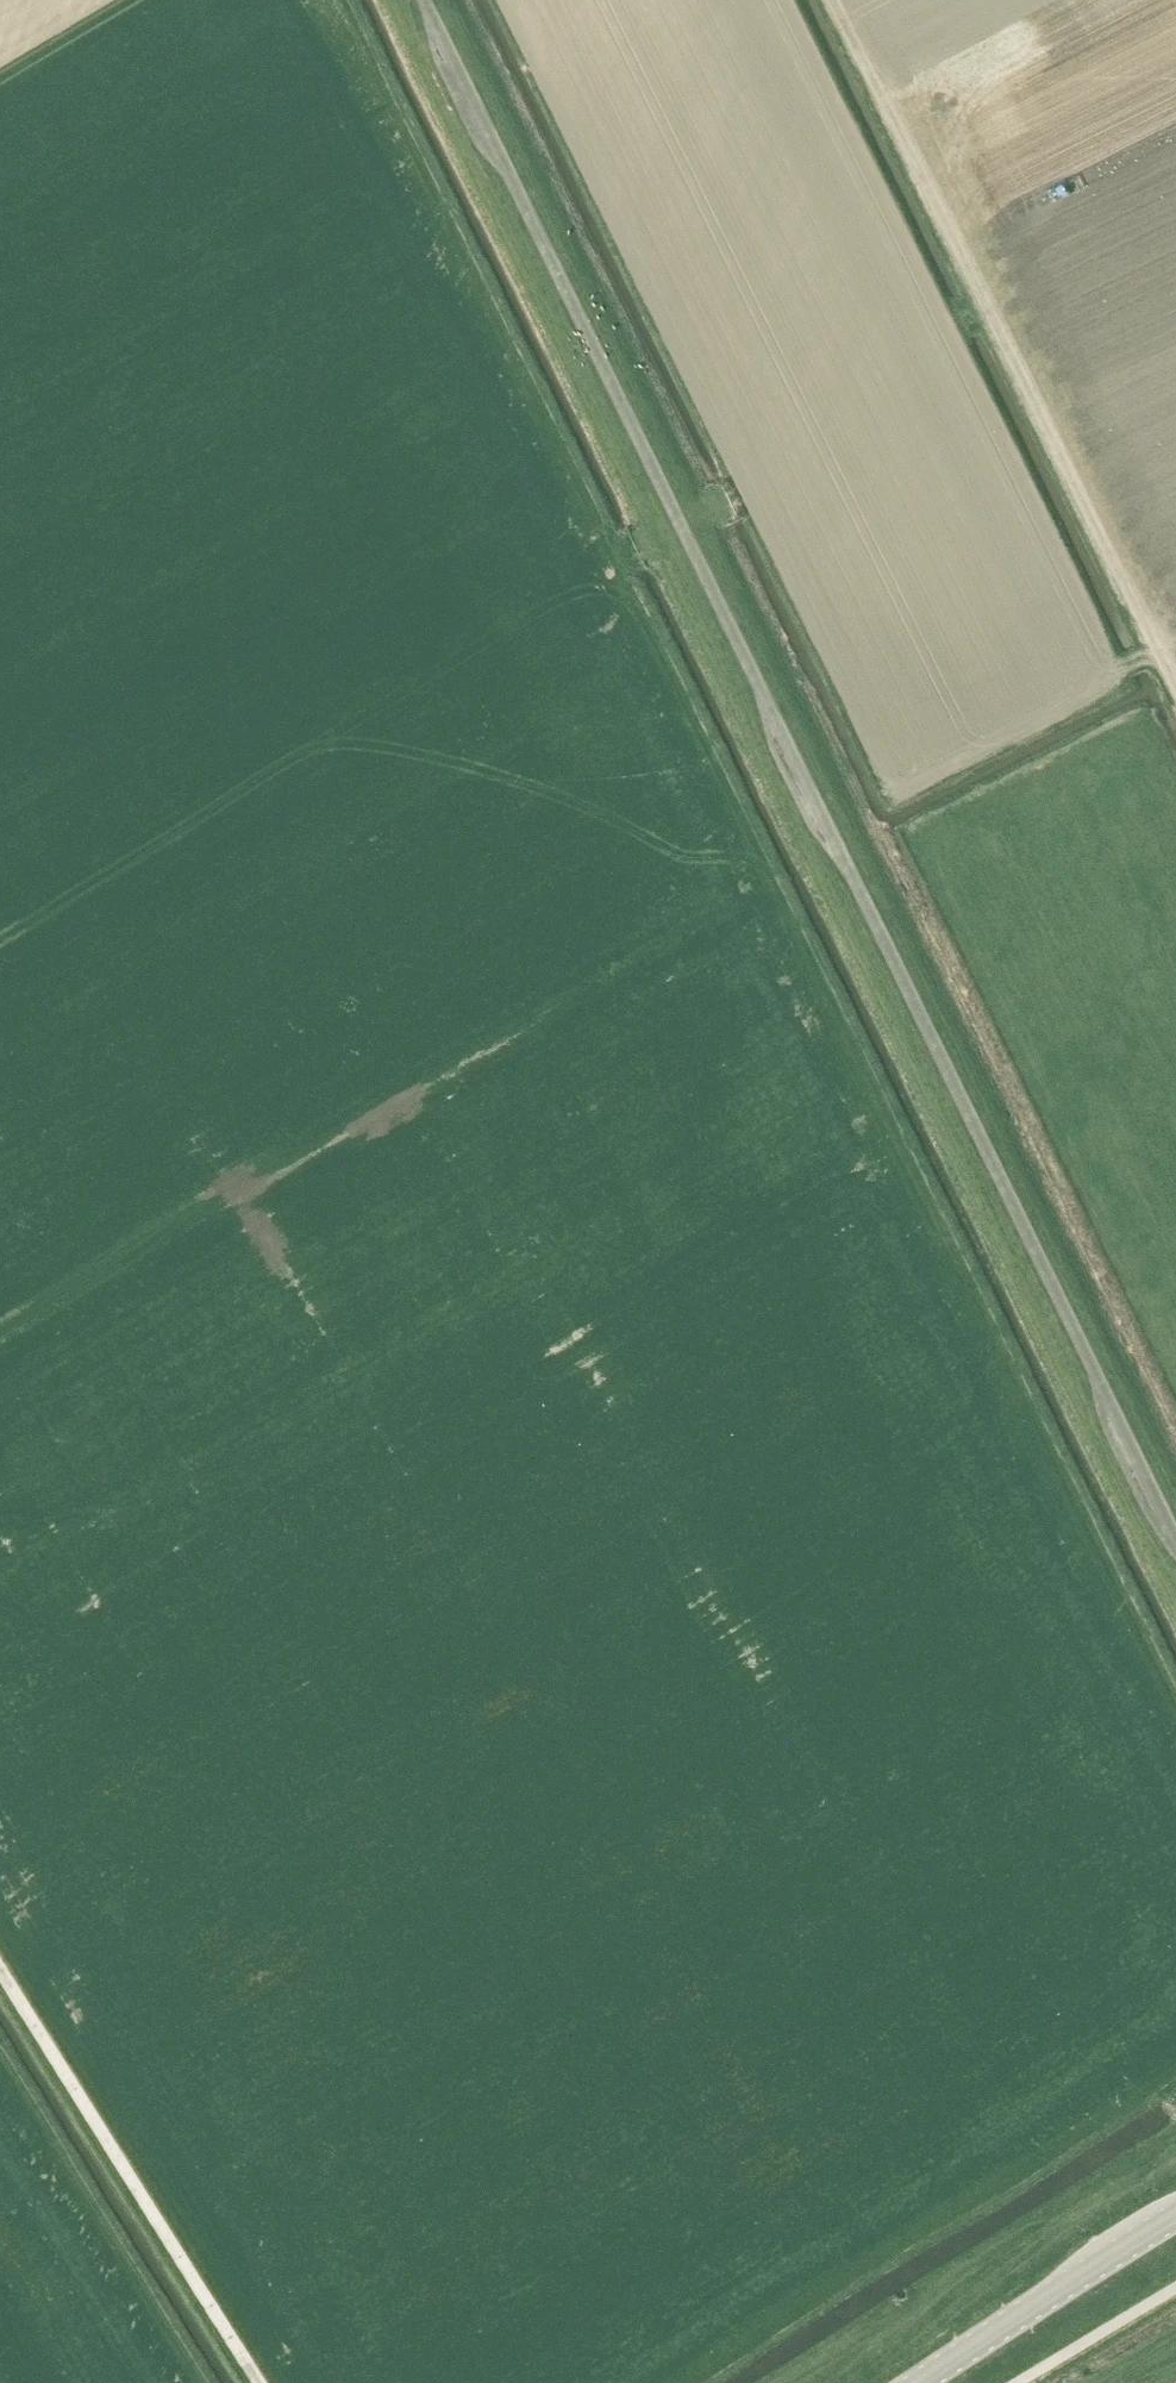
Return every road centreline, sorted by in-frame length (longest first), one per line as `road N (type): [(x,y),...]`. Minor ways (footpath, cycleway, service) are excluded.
road 1 (track): [(264,2382),(0,1957)]
road 2 (primary): [(929,2382),(1175,2221)]

